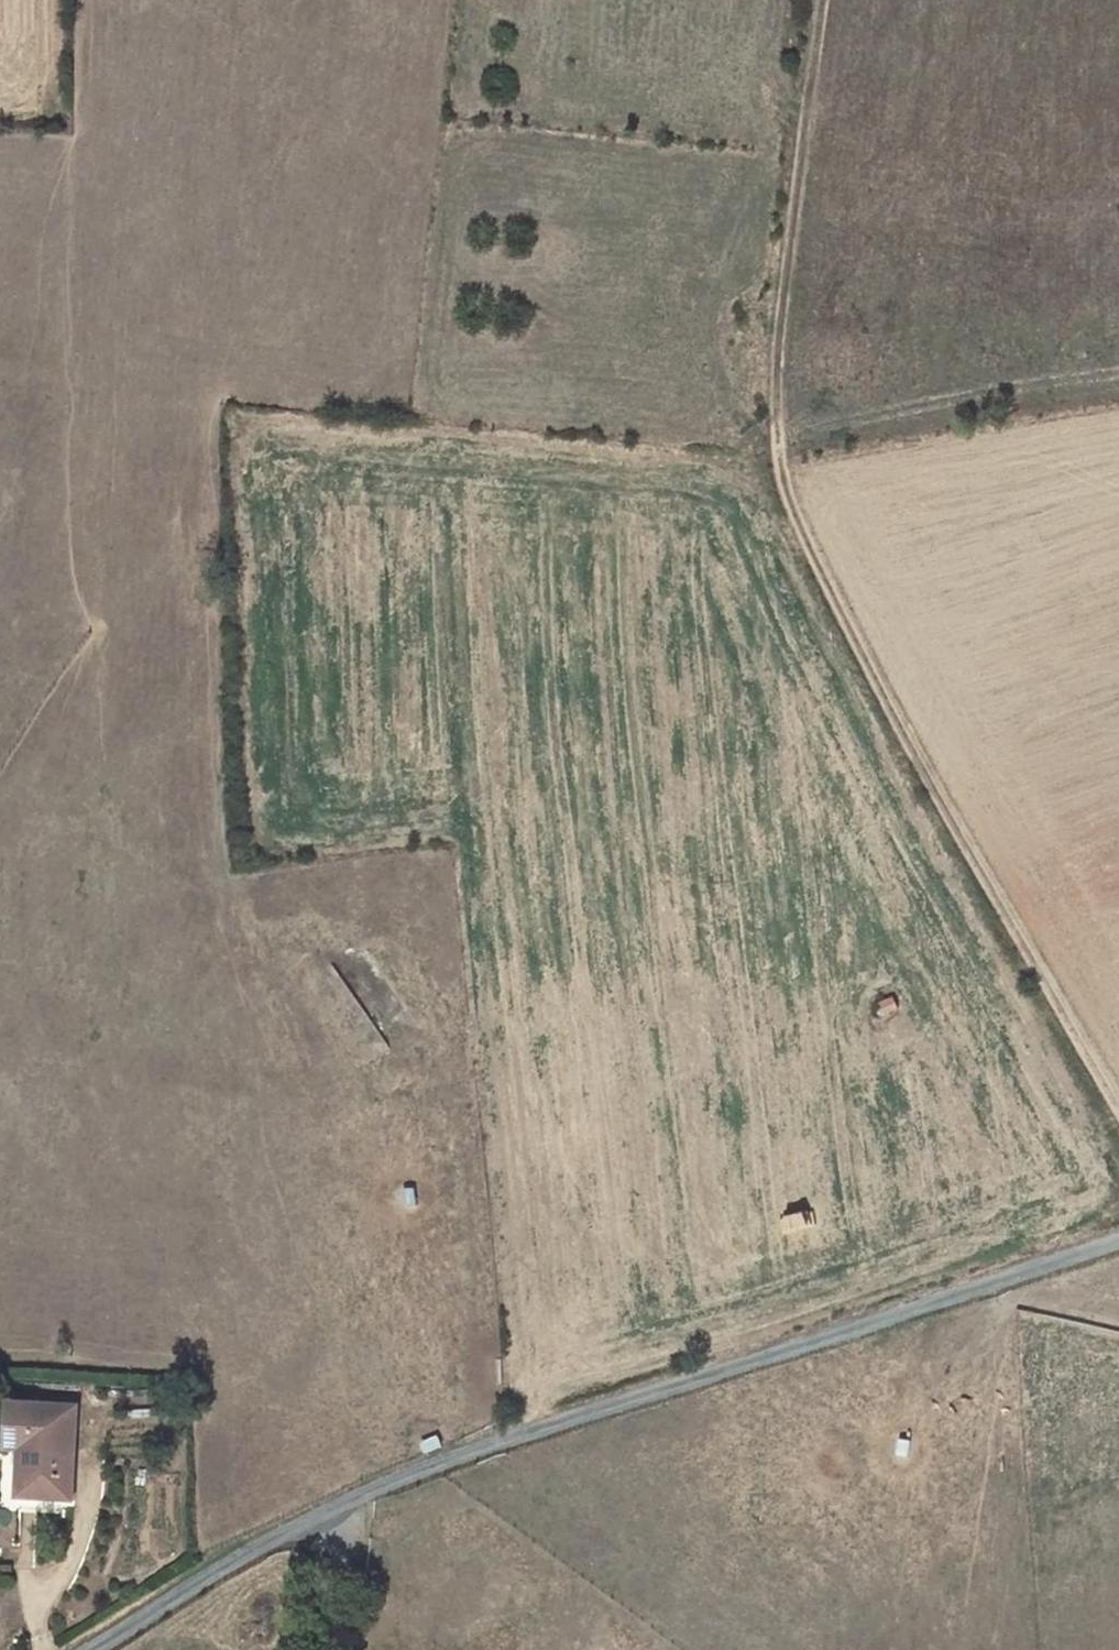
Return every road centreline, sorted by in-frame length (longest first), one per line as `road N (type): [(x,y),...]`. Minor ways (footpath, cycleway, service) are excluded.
road 1 (track): [(820,0),(779,326),(783,474),(810,550),(900,728),(1118,1105)]
road 2 (unclassified): [(1118,1242),(375,1488),(85,1649)]

